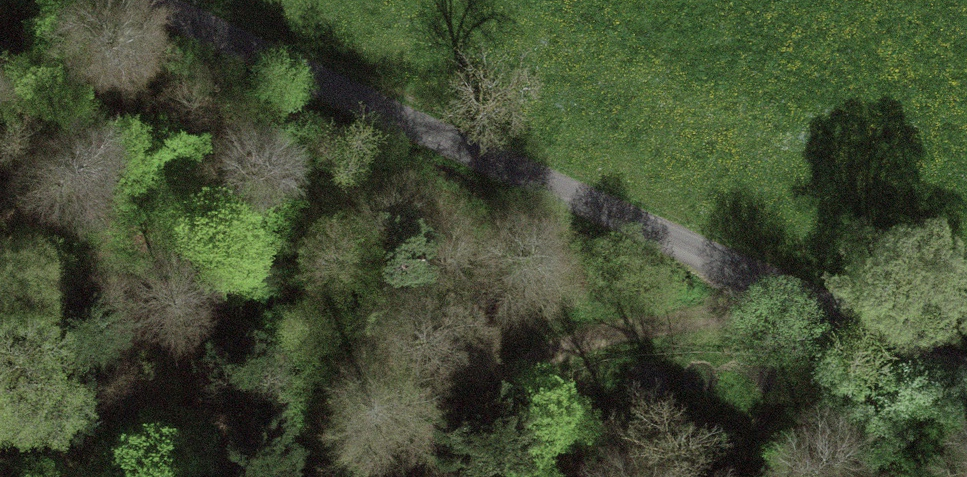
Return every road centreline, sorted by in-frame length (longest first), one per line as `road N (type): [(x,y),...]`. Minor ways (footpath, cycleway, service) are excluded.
road 1 (track): [(966,381),(277,69),(164,0)]
road 2 (track): [(759,288),(600,336),(488,390),(412,476)]

